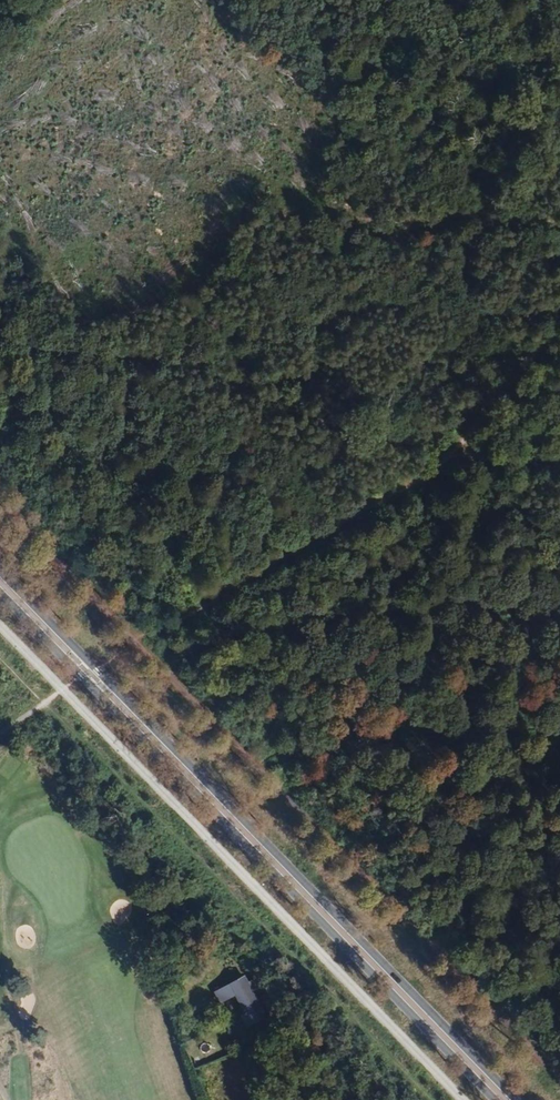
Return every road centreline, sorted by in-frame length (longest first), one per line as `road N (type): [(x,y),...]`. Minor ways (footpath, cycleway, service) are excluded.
road 1 (primary): [(516,1099),(0,571)]
road 2 (primary): [(0,593),(494,1099)]
road 3 (track): [(448,456),(136,641)]
road 4 (track): [(559,715),(253,762)]
road 5 (track): [(559,332),(448,456)]

